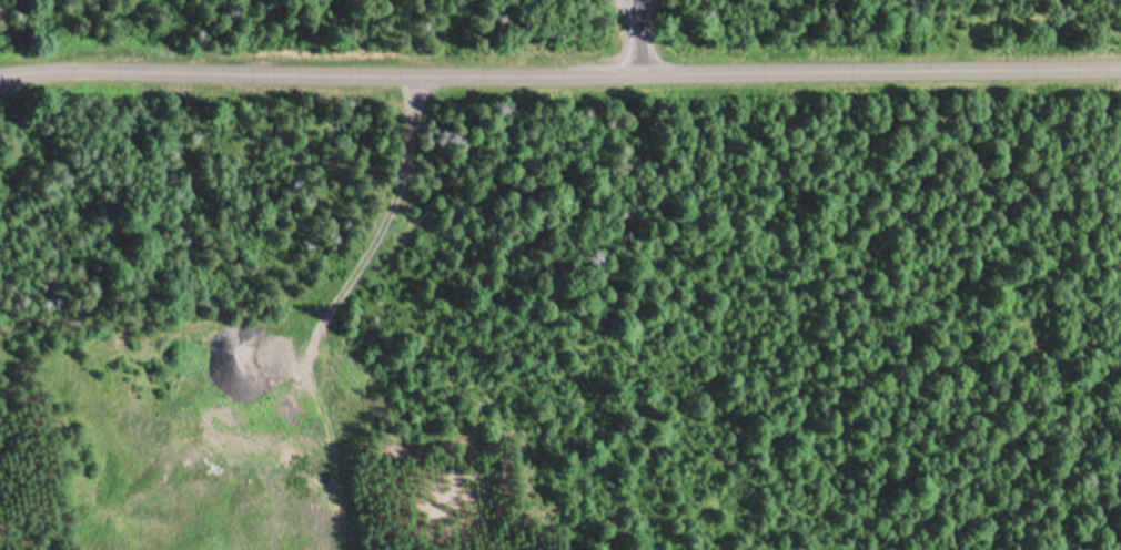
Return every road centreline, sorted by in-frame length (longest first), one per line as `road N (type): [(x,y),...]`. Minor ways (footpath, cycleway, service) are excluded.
road 1 (residential): [(0,80),(79,73),(1120,72)]

